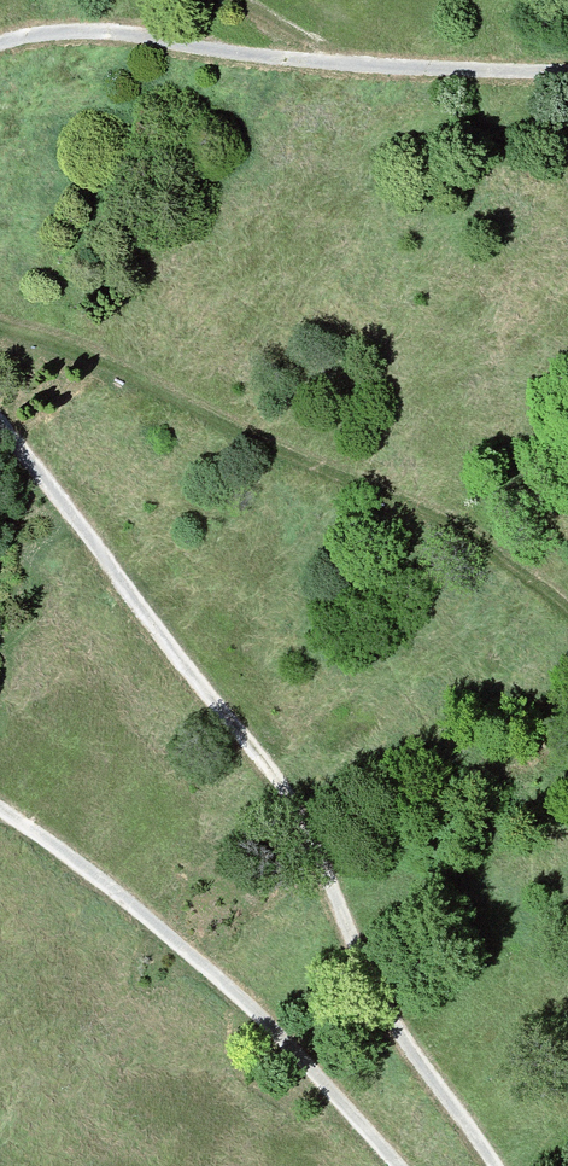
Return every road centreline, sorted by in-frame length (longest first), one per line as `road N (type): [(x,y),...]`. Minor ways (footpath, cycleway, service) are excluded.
road 1 (track): [(494,1165),(384,1012),(300,813),(0,422)]
road 2 (track): [(567,615),(444,517),(53,336),(0,324)]
road 3 (track): [(0,50),(37,35),(136,34),(315,63),(567,70)]
road 4 (track): [(0,805),(198,958),(303,1058),(391,1165)]

